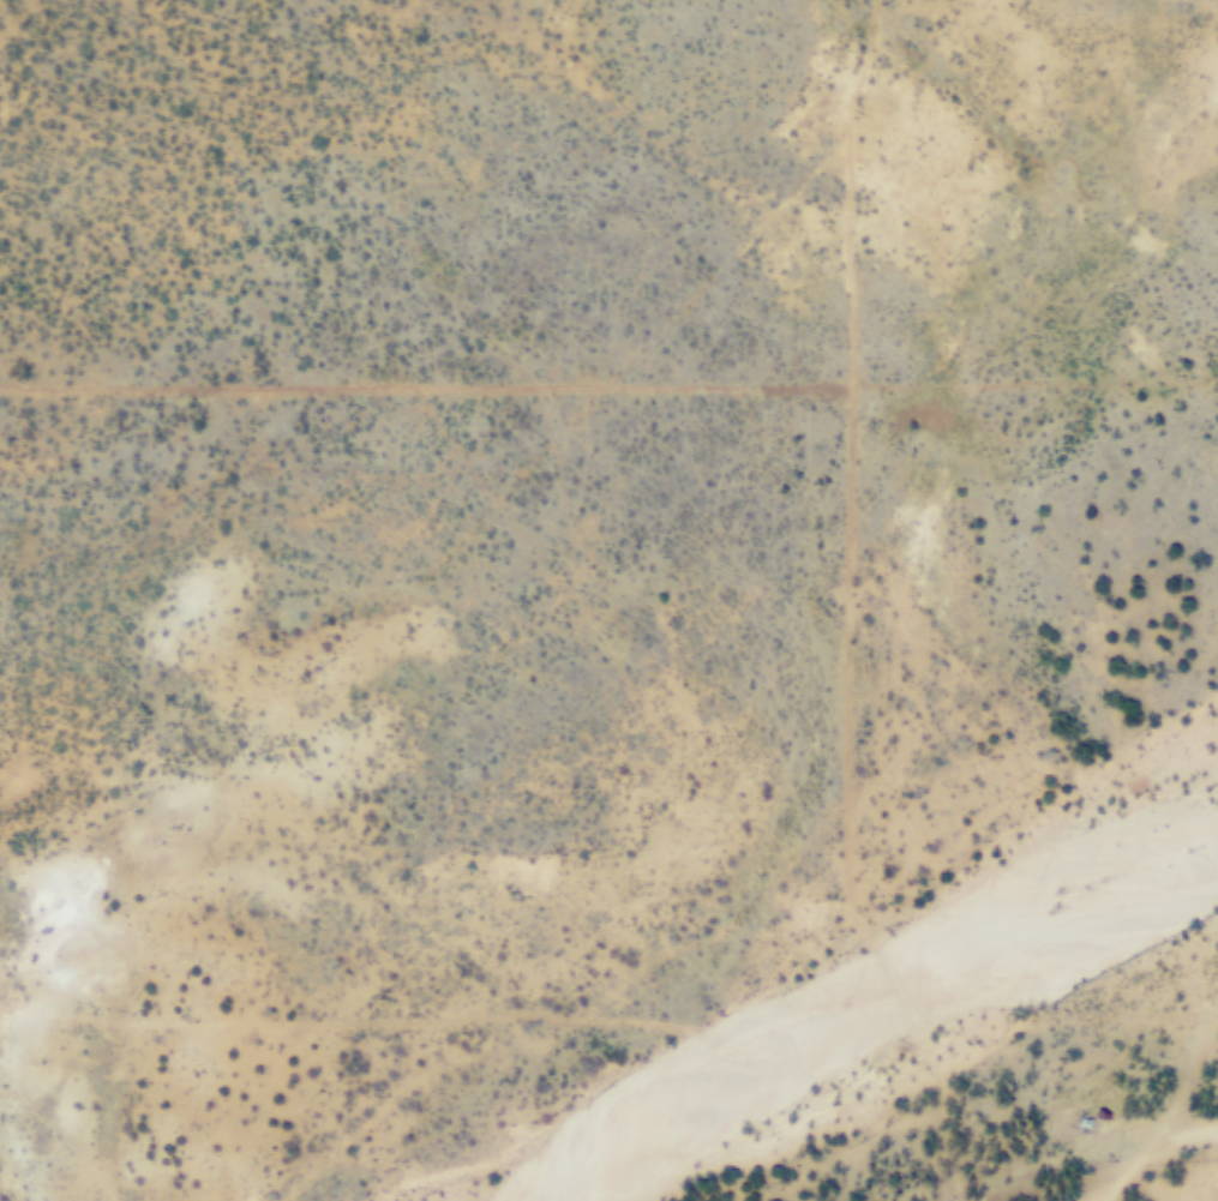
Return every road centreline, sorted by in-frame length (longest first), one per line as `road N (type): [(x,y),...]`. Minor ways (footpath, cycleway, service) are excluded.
road 1 (track): [(1217,1126),(1158,1145),(1105,1200)]

